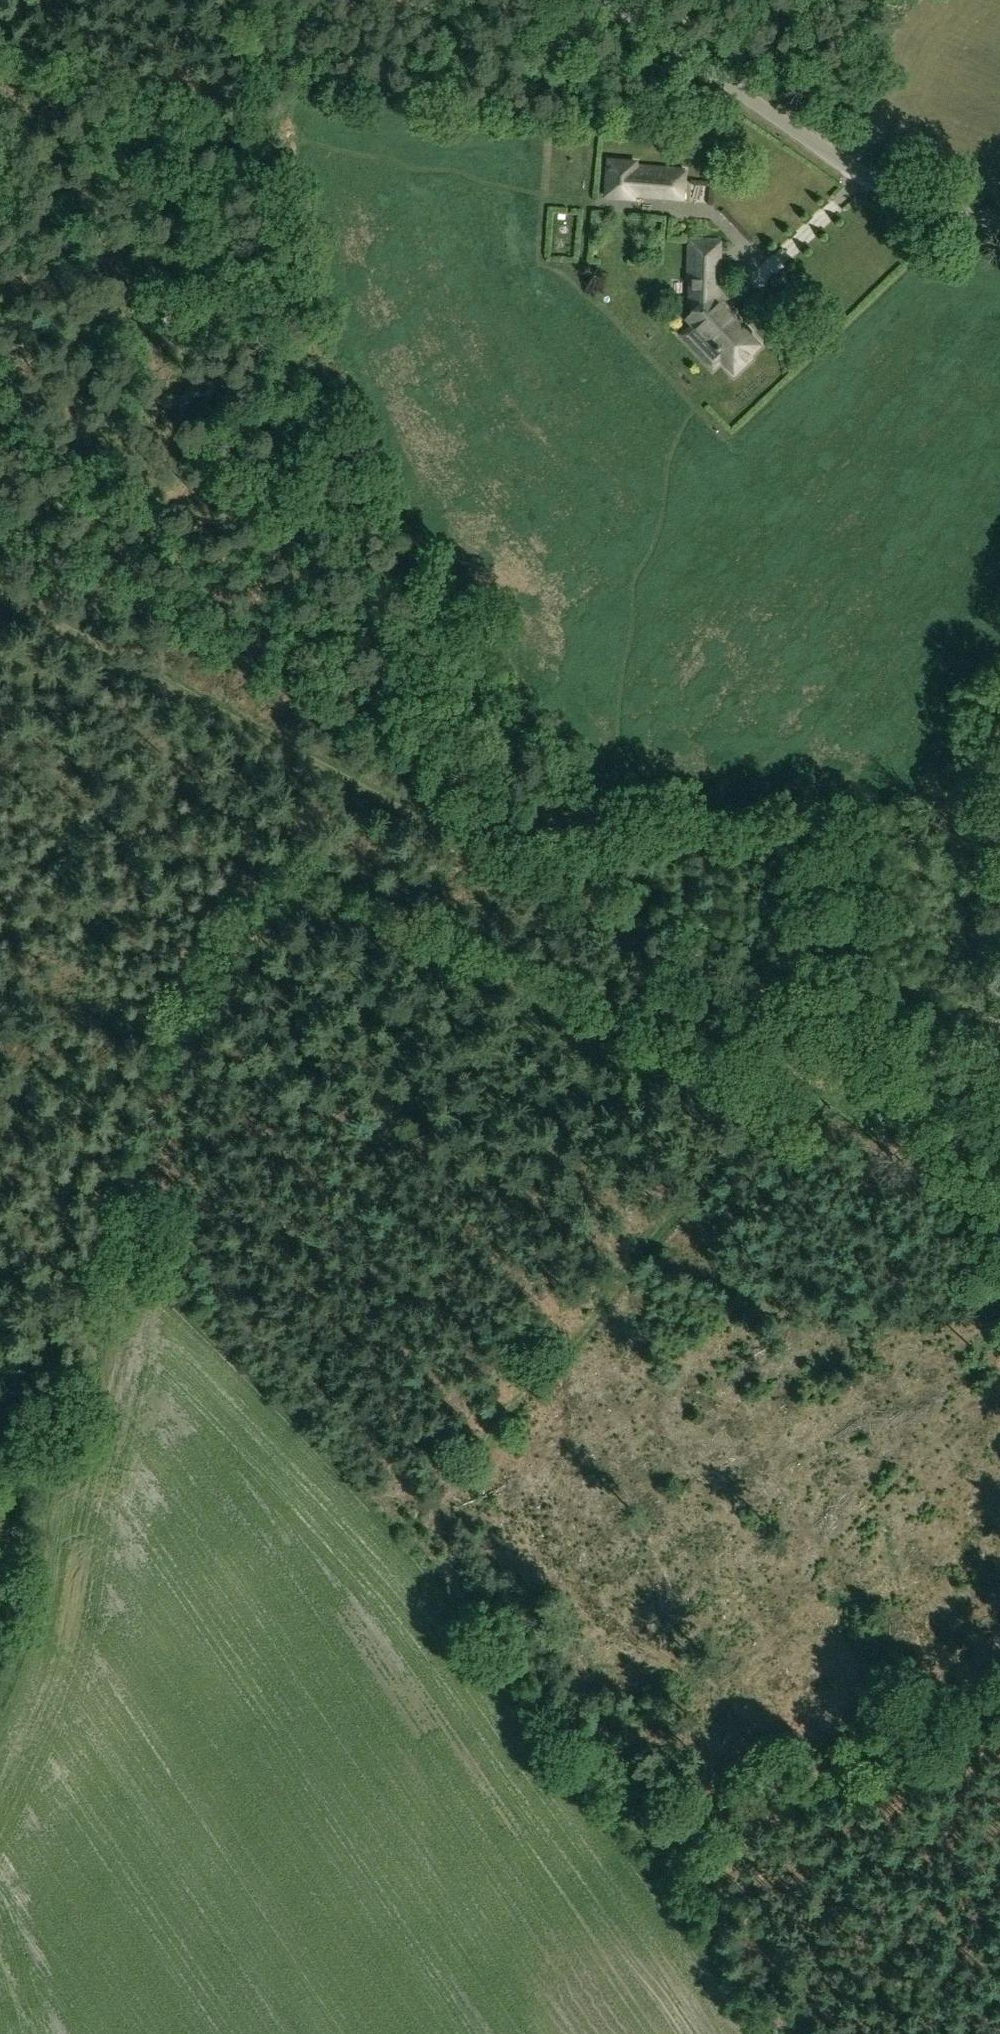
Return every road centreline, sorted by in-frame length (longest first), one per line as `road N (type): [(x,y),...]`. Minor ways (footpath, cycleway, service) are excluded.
road 1 (unclassified): [(999,223),(866,176),(610,0)]
road 2 (track): [(814,143),(889,0)]

